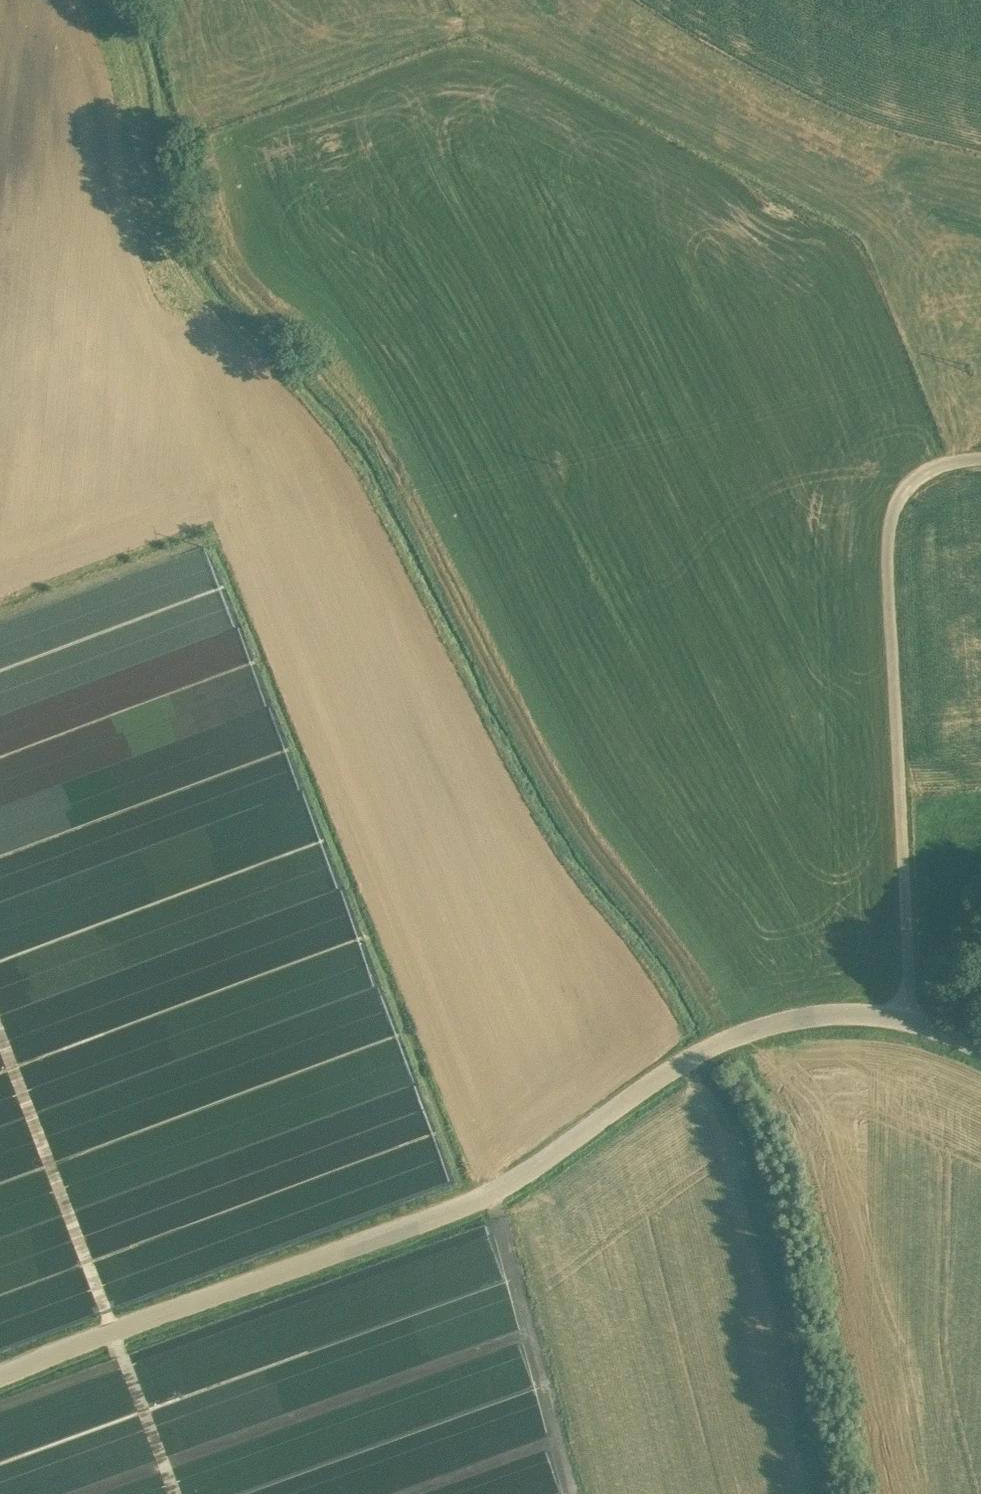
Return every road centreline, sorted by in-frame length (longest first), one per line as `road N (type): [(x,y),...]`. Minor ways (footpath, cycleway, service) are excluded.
road 1 (unclassified): [(980,1046),(917,1018),(816,1017),(724,1042),(483,1193),(0,1378)]
road 2 (track): [(917,1018),(917,863),(890,489),(935,446),(980,443)]

